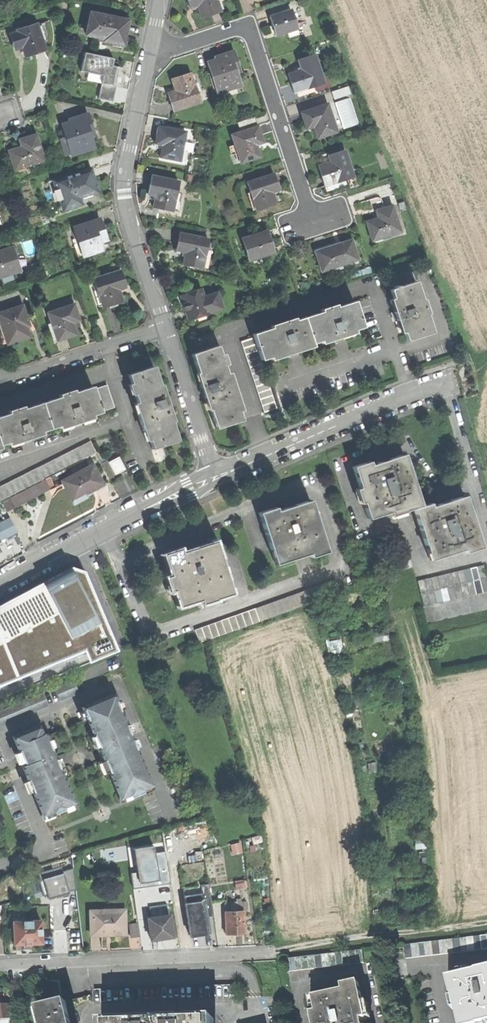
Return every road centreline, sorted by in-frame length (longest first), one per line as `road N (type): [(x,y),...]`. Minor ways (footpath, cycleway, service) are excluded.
road 1 (residential): [(151,56),(236,28),(252,34),(313,220)]
road 2 (residential): [(166,327),(123,194),(151,56)]
road 3 (residential): [(214,477),(471,374)]
road 4 (residential): [(275,951),(0,965)]
road 5 (residential): [(0,584),(214,477)]
road 6 (track): [(486,923),(275,951)]
road 7 (residential): [(166,327),(0,379)]
road 8 (residential): [(214,477),(166,327)]

